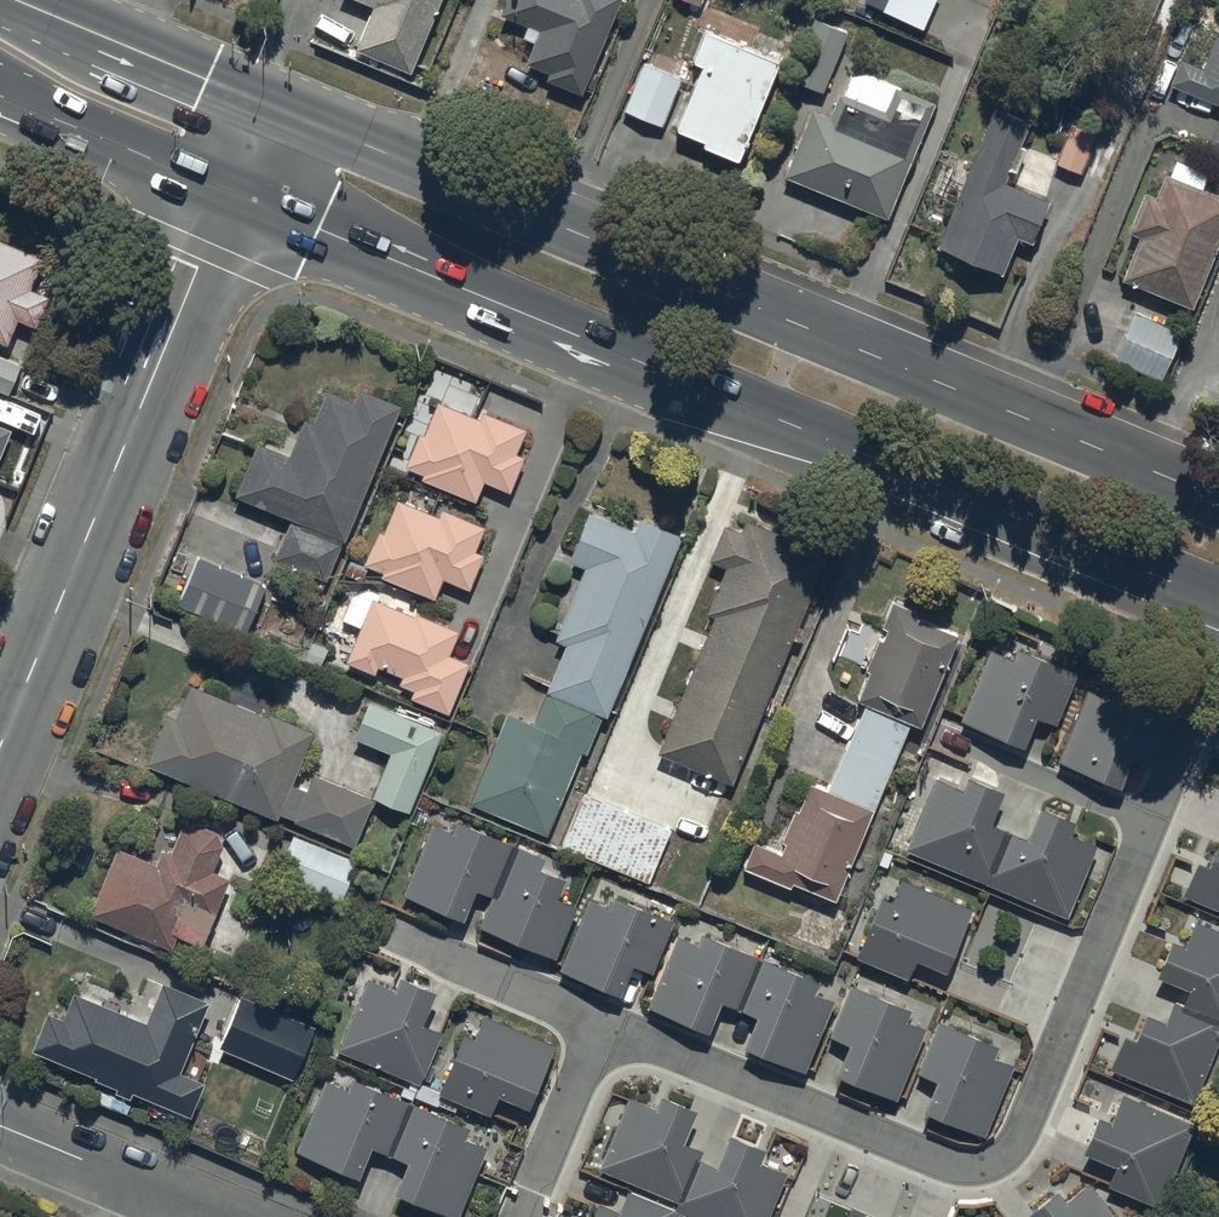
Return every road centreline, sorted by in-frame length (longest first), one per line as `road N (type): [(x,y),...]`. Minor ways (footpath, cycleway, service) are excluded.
road 1 (trunk): [(1218,606),(237,199)]
road 2 (trunk): [(284,120),(375,147),(796,336),(1218,505)]
road 3 (residential): [(601,1023),(947,1166),(973,1167),(1006,1154),(1022,1130),(1149,821)]
road 4 (residential): [(0,743),(198,268),(237,199)]
road 5 (trunk): [(14,0),(84,39),(284,120)]
road 6 (trunk): [(237,199),(0,93)]
road 7 (residential): [(218,1216),(0,1125)]
road 8 (residential): [(1149,821),(944,736)]
road 9 (residential): [(403,939),(601,1023)]
road 10 (residential): [(601,1023),(519,1216)]

